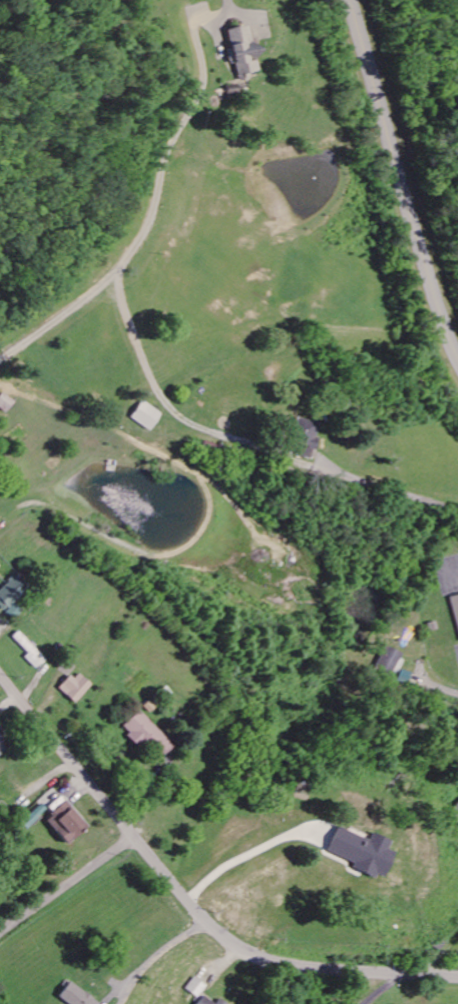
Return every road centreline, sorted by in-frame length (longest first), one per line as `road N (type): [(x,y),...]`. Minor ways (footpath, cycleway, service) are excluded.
road 1 (residential): [(457,977),(305,969),(226,939),(187,904),(0,675)]
road 2 (residential): [(122,259),(120,290),(158,403),(194,429),(457,513)]
road 3 (residential): [(0,361),(99,287),(142,236),(168,139),(201,75),(193,19),(218,14)]
road 4 (secondary): [(457,352),(354,0)]
road 5 (residential): [(0,933),(133,838)]

